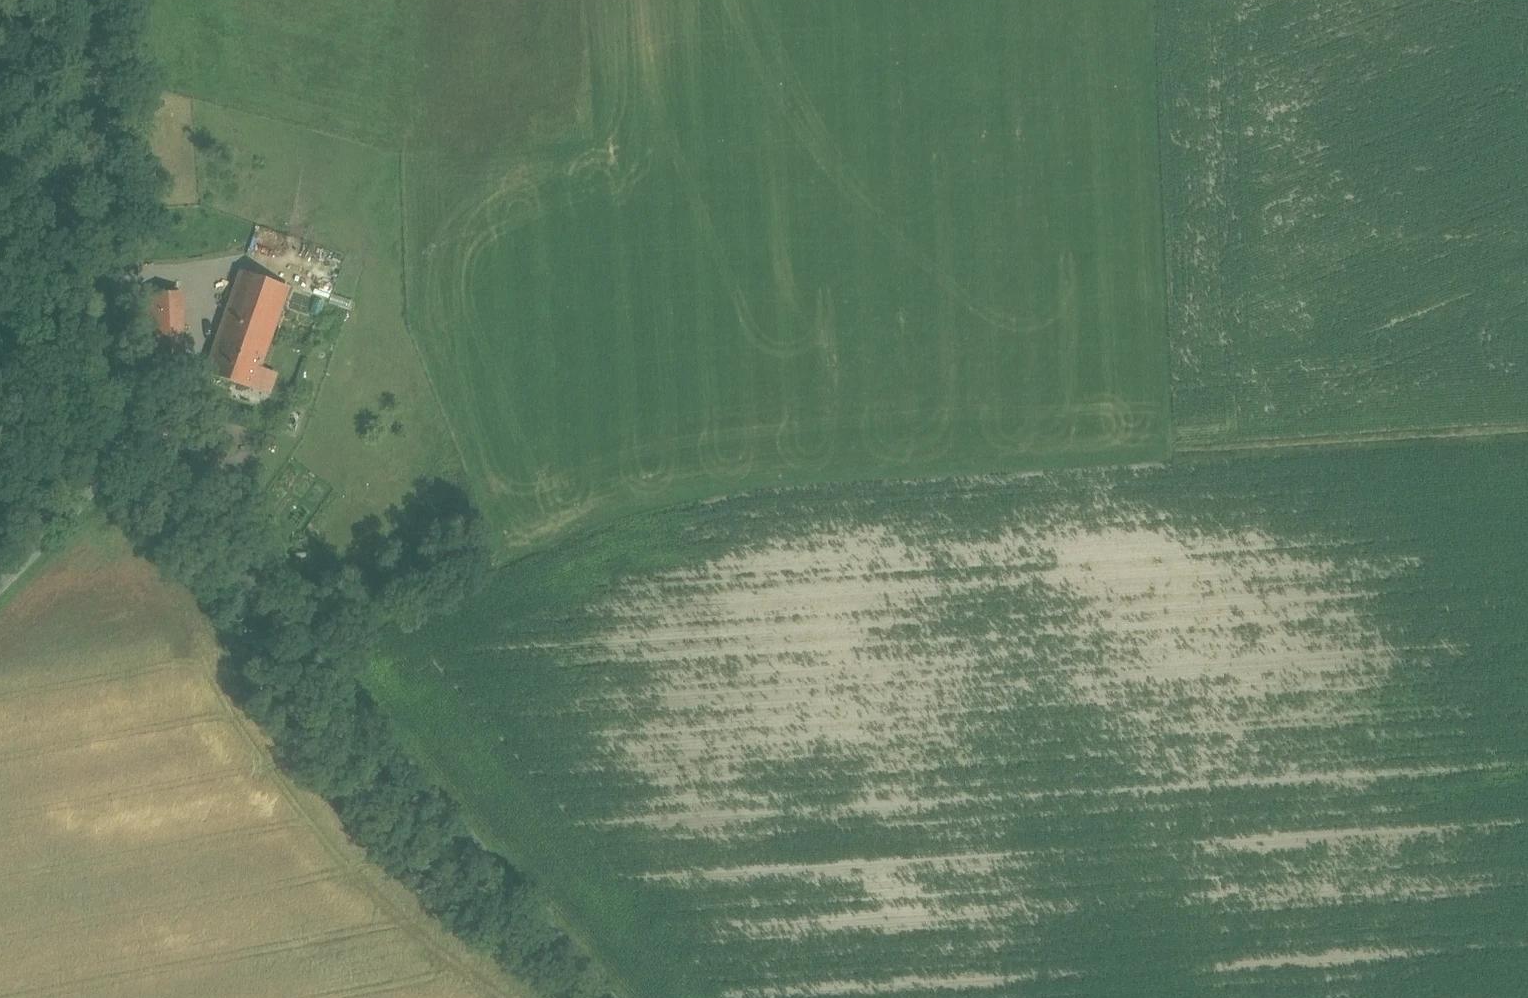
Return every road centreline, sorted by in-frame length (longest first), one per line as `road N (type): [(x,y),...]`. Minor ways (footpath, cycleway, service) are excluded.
road 1 (unclassified): [(606,997),(127,450)]
road 2 (unclassified): [(127,450),(104,0)]
road 3 (unclassified): [(0,578),(127,450)]
road 4 (track): [(0,478),(127,450)]

